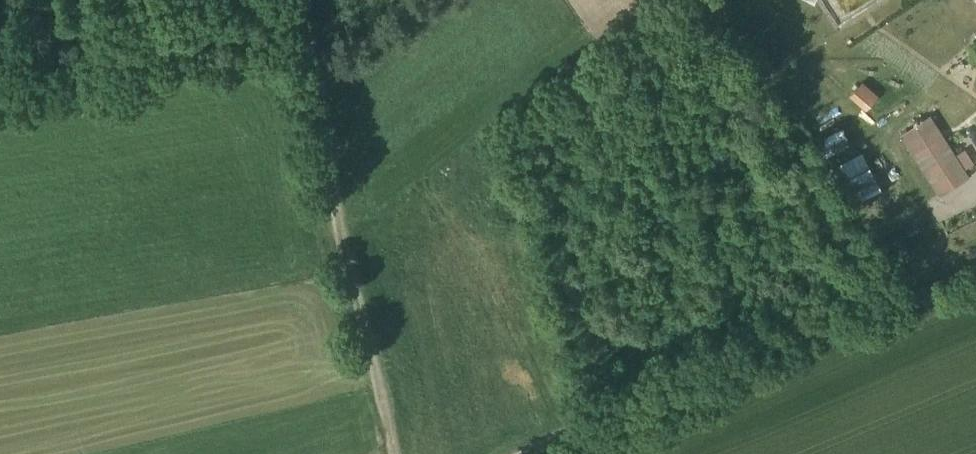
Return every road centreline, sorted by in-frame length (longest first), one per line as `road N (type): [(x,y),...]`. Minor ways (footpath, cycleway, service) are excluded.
road 1 (track): [(975,261),(548,453)]
road 2 (track): [(390,453),(305,0)]
road 3 (track): [(440,0),(320,81)]

